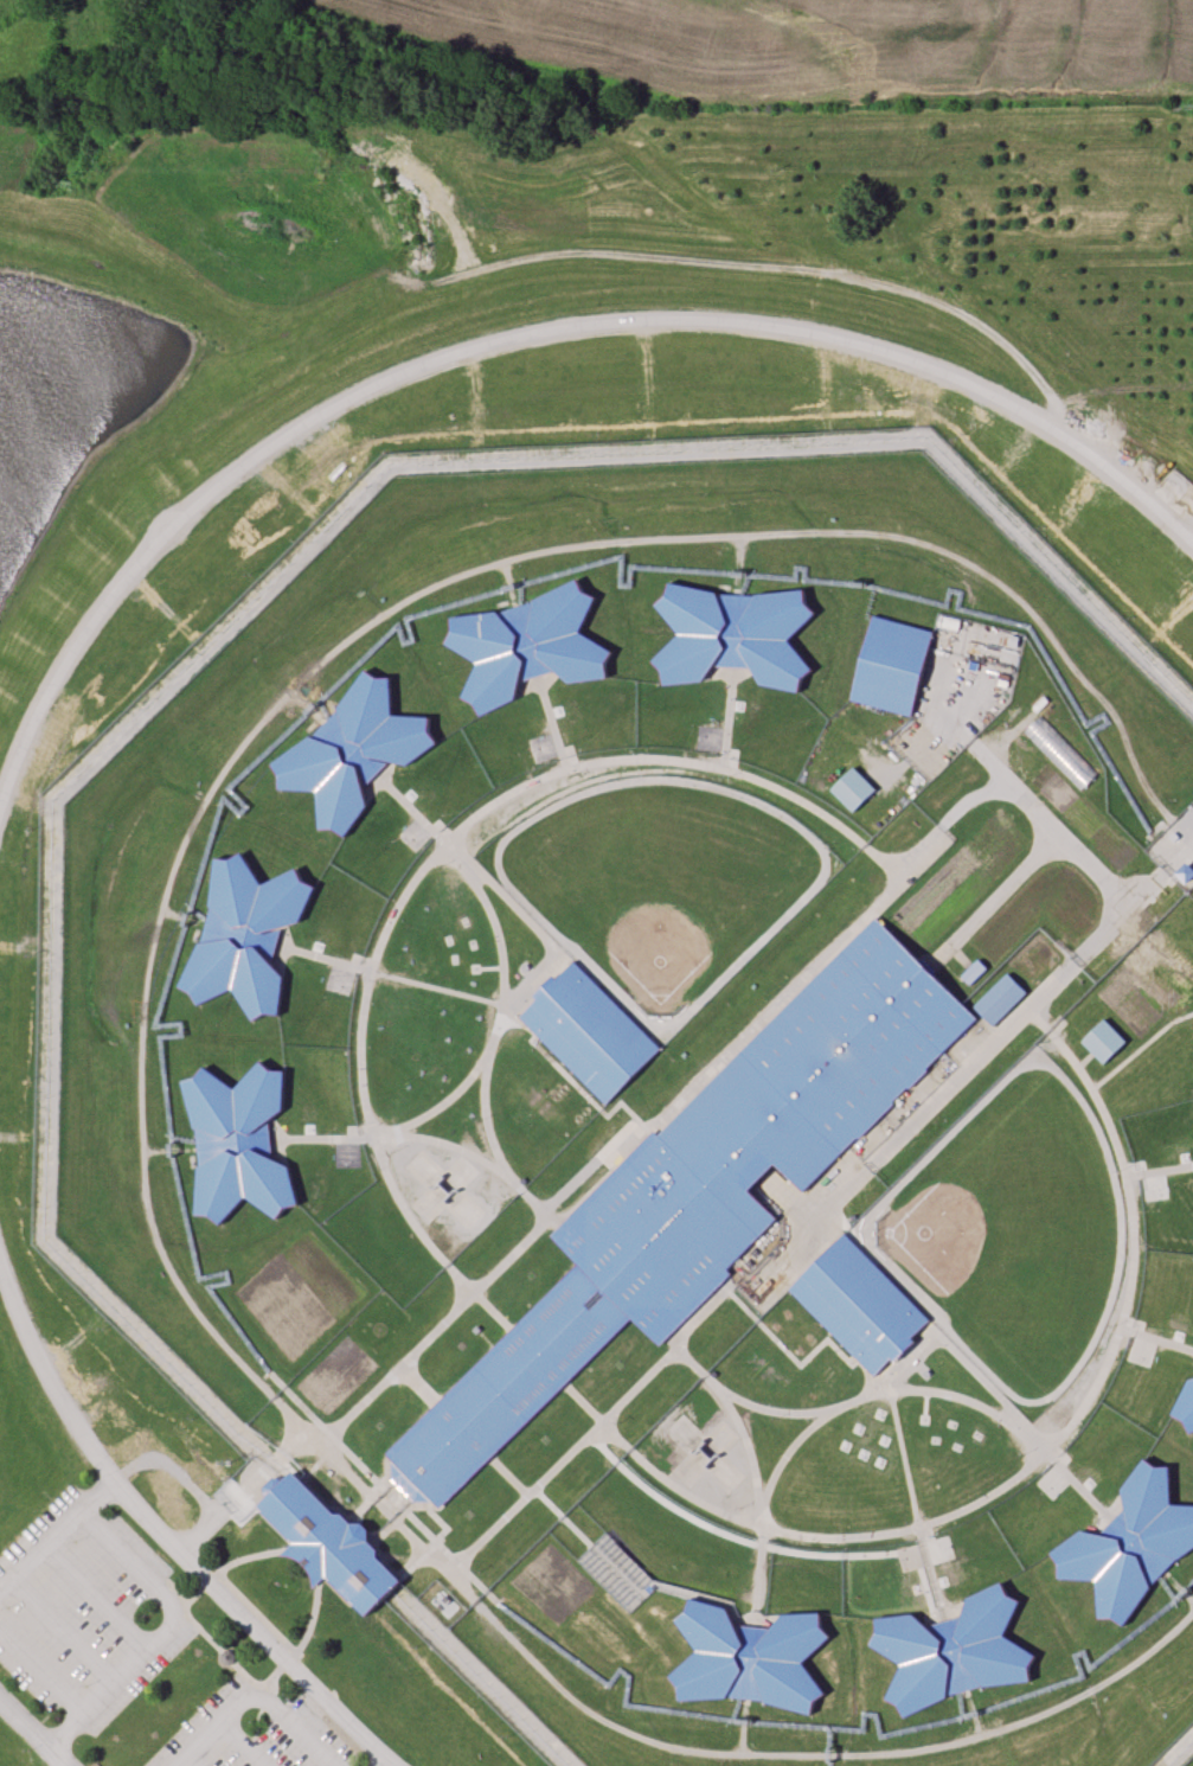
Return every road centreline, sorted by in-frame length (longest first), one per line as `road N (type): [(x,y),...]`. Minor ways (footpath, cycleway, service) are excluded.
road 1 (track): [(272,1399),(193,1312),(148,1221),(139,1082),(147,966),(180,847),(222,769),(270,709),(392,606),(477,568),(573,546),(739,533),(905,537),(964,559),(1021,600),(1114,714),(1140,782),(1172,823)]
road 2 (track): [(1192,1611),(1109,1677),(988,1732),(880,1752),(749,1752),(681,1748),(603,1720),(567,1696),(473,1600)]
road 3 (track): [(379,271),(441,282),(530,257),(589,252),(881,282),(930,296),(1019,351),(1065,409),(1077,442)]

